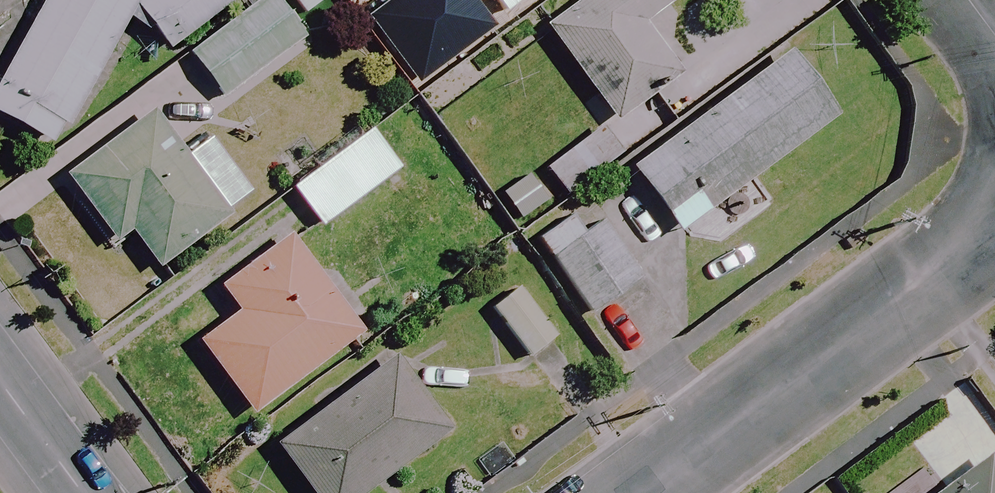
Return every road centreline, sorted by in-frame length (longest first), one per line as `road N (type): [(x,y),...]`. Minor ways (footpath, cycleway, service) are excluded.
road 1 (residential): [(640,492),(994,229)]
road 2 (tertiary): [(0,385),(80,492)]

